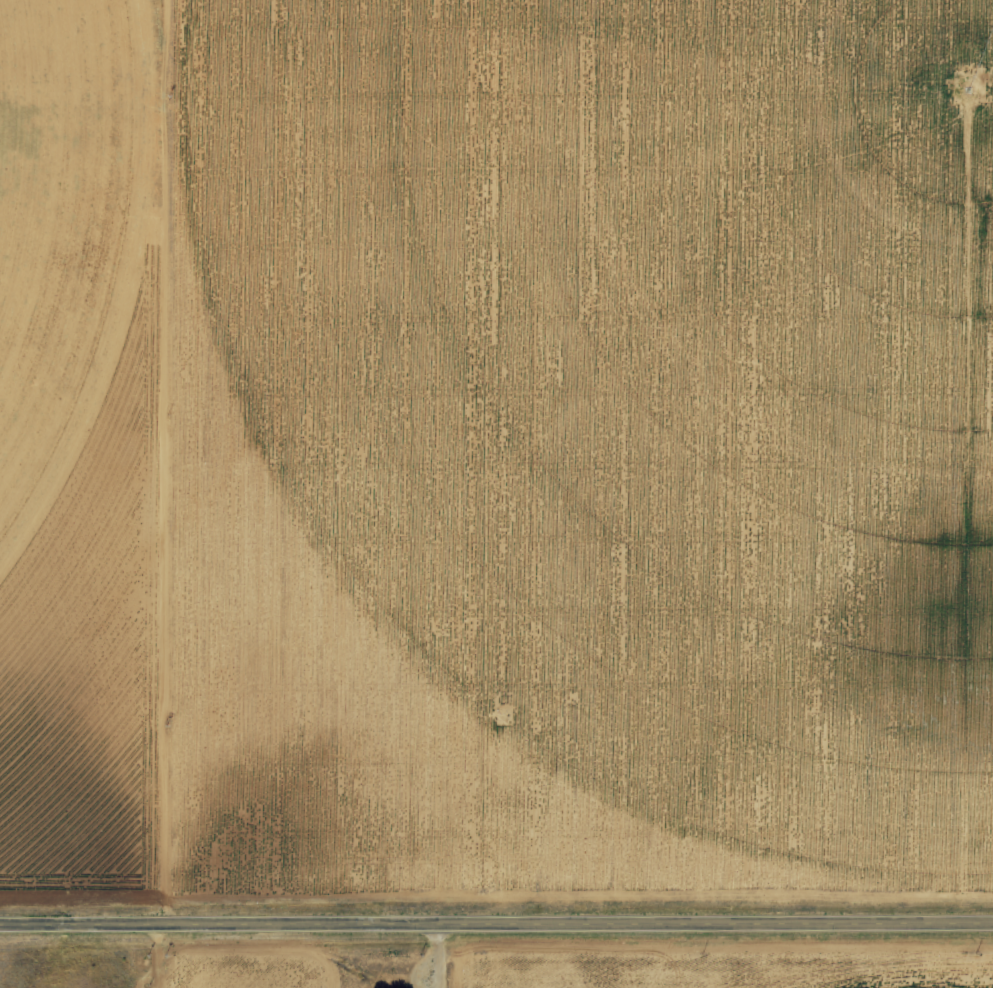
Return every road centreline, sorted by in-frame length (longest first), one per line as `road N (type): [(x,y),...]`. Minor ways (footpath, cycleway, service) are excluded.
road 1 (secondary): [(992,931),(0,931)]

